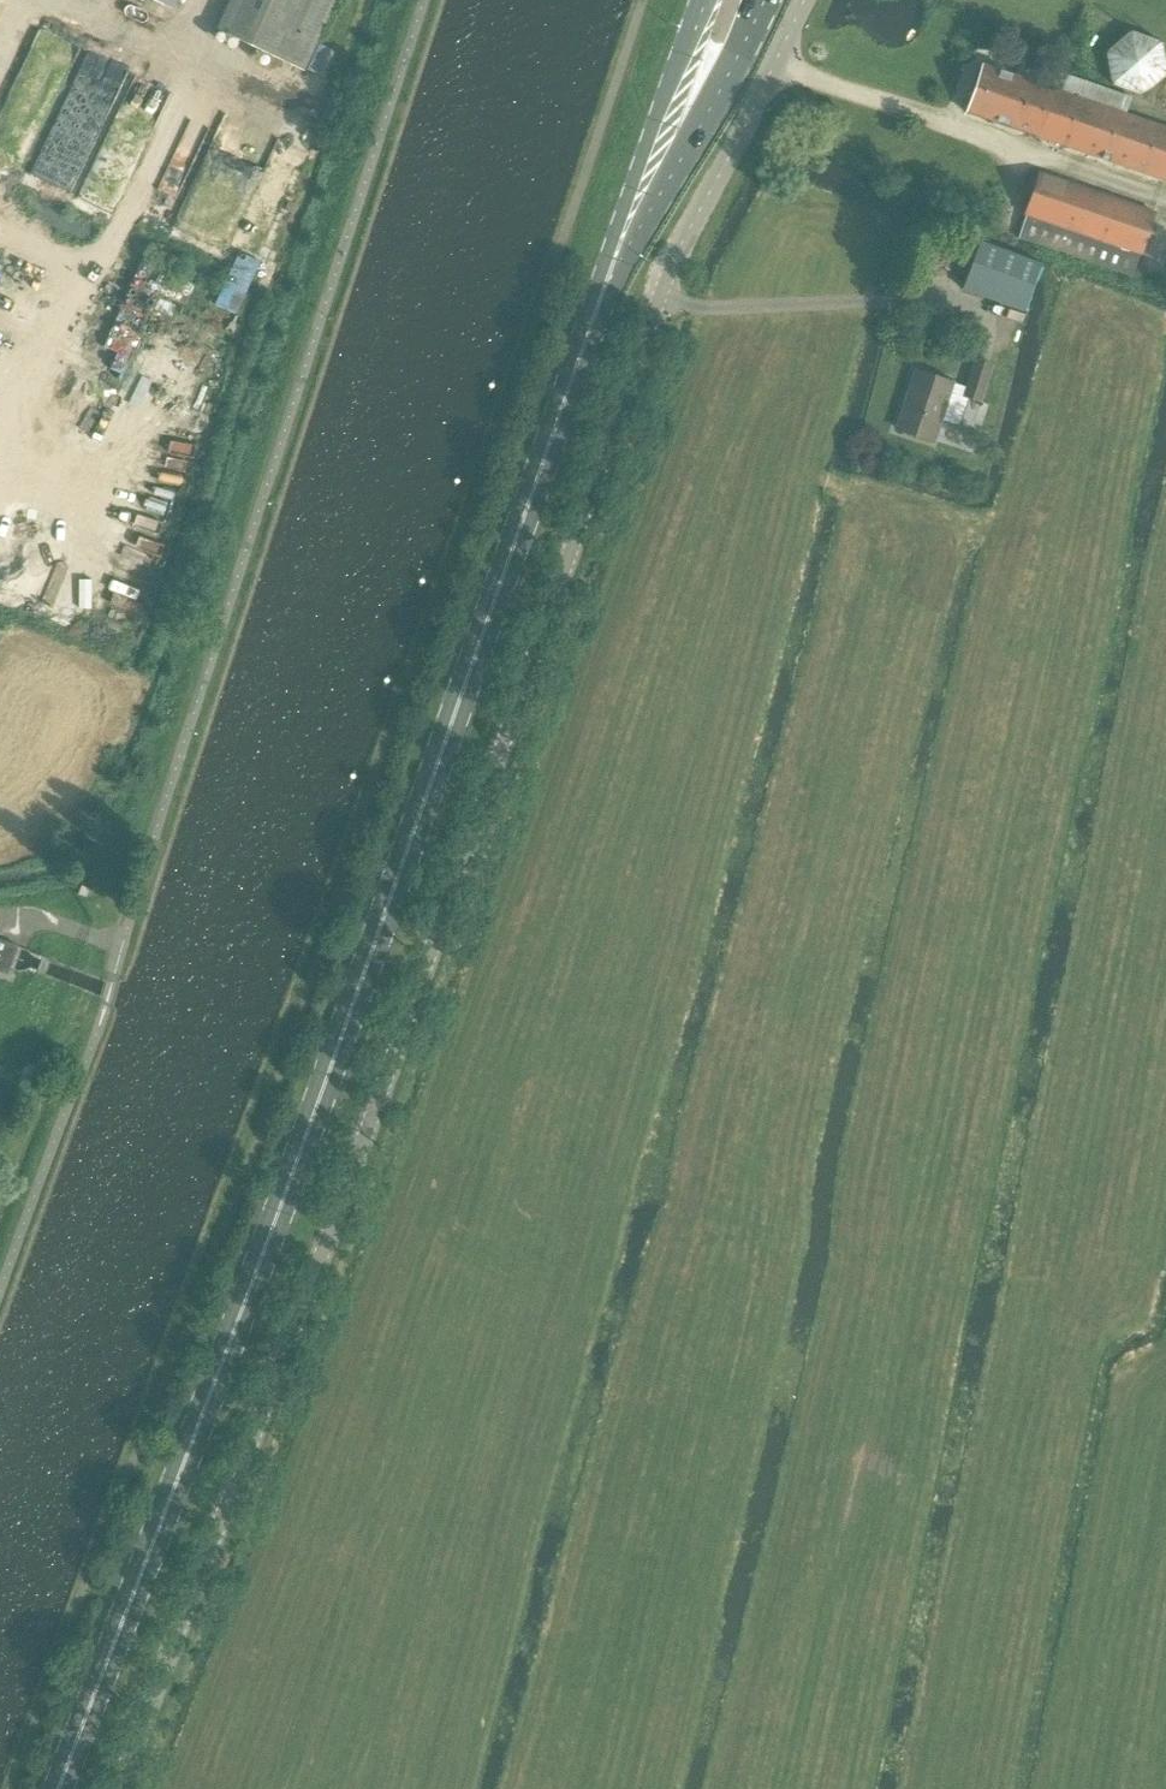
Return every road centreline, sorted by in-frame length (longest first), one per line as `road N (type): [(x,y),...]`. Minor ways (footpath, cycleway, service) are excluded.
road 1 (unclassified): [(118,1788),(640,354),(804,0)]
road 2 (primary): [(61,1788),(283,1198),(567,389)]
road 3 (primary): [(567,389),(717,102),(760,0)]
road 4 (primary): [(702,0),(567,389)]

